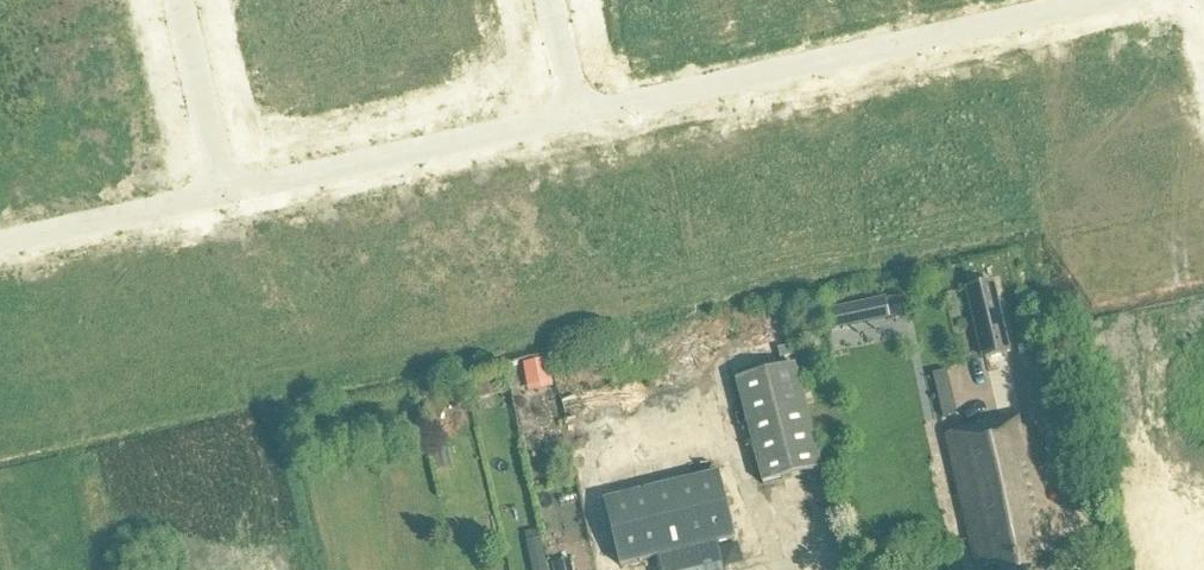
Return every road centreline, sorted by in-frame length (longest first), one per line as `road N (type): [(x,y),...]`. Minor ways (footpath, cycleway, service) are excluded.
road 1 (residential): [(579,121),(1125,0)]
road 2 (residential): [(226,200),(579,121)]
road 3 (residential): [(0,249),(226,200)]
road 4 (residential): [(226,200),(177,0)]
road 5 (residential): [(579,121),(550,0)]

